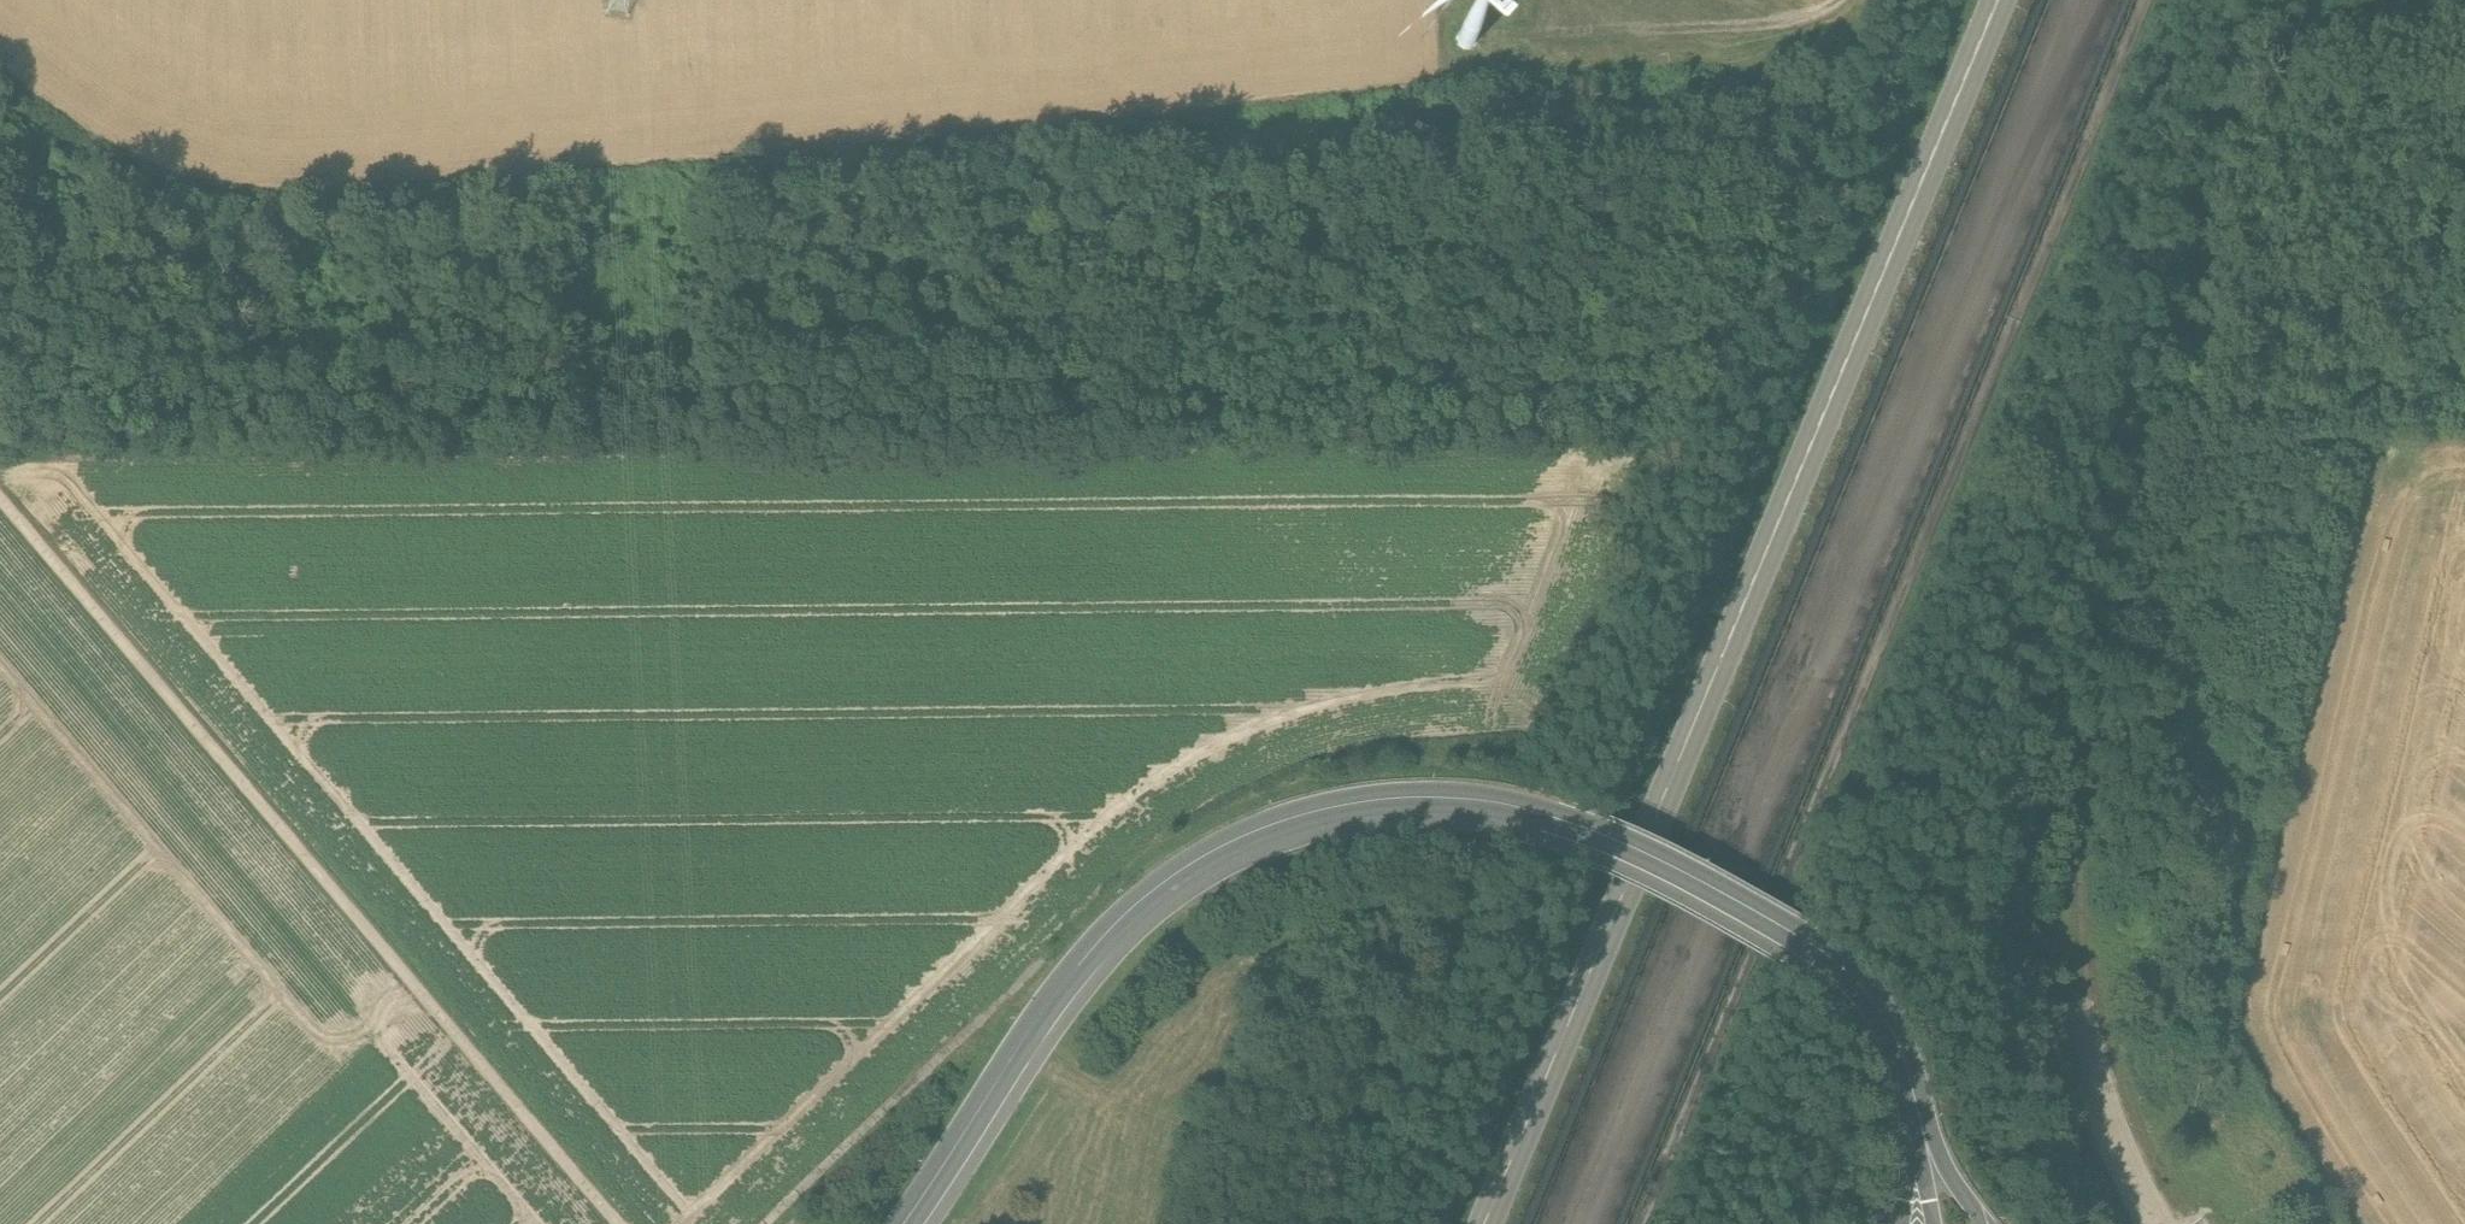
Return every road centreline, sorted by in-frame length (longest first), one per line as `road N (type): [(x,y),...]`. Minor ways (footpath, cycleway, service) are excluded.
road 1 (track): [(0,498),(277,808),(619,1223)]
road 2 (track): [(768,1223),(1015,988)]

